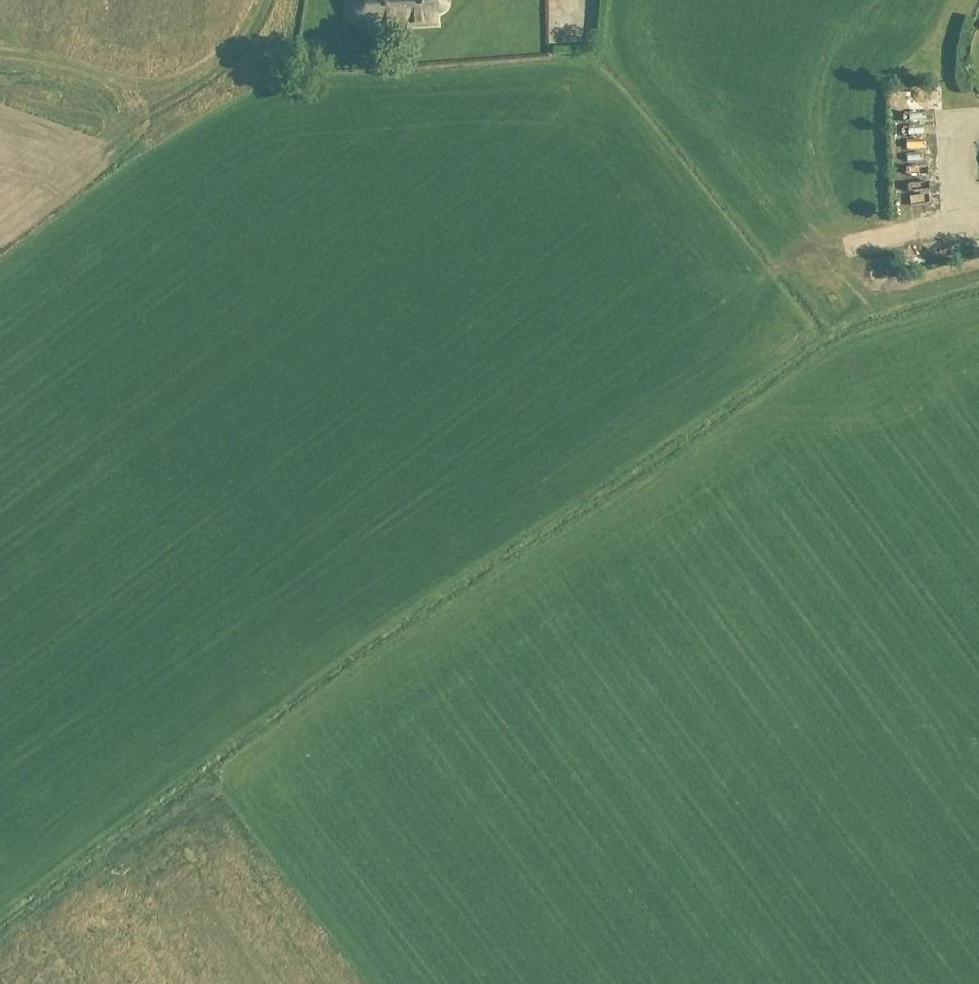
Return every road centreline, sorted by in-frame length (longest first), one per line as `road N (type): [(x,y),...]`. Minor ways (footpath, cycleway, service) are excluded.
road 1 (residential): [(439,847),(649,642),(789,465),(837,451),(978,453)]
road 2 (residential): [(279,0),(266,63),(0,42)]
road 3 (residential): [(763,872),(911,703),(929,695),(978,697)]
road 4 (residential): [(285,983),(439,847)]
road 5 (residential): [(439,847),(543,983)]
road 6 (residential): [(664,983),(763,872)]
road 7 (residential): [(763,872),(843,983)]

